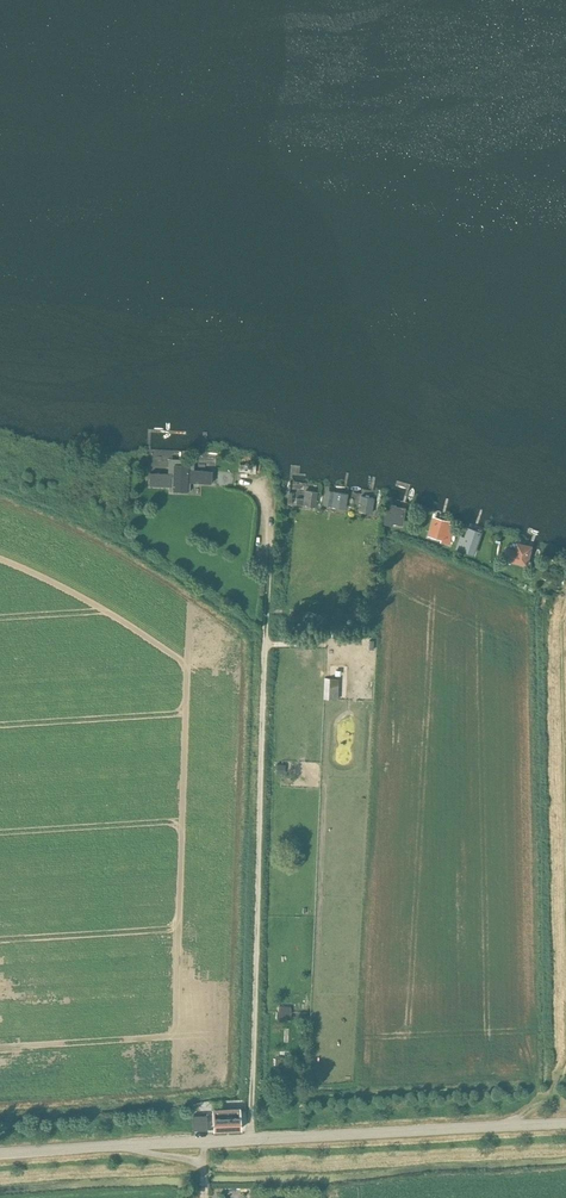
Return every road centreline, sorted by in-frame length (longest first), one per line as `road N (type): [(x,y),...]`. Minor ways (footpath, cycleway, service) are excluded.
road 1 (unclassified): [(0,1153),(565,1123)]
road 2 (track): [(250,1139),(266,615)]

